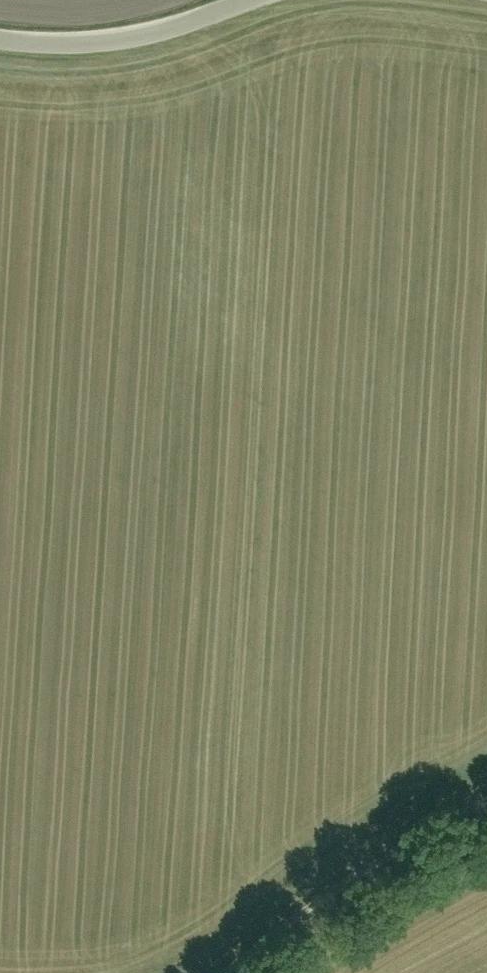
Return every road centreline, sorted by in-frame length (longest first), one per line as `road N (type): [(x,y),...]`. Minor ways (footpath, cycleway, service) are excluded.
road 1 (track): [(216,972),(346,883),(486,804)]
road 2 (unclassified): [(0,39),(114,43),(249,0)]

